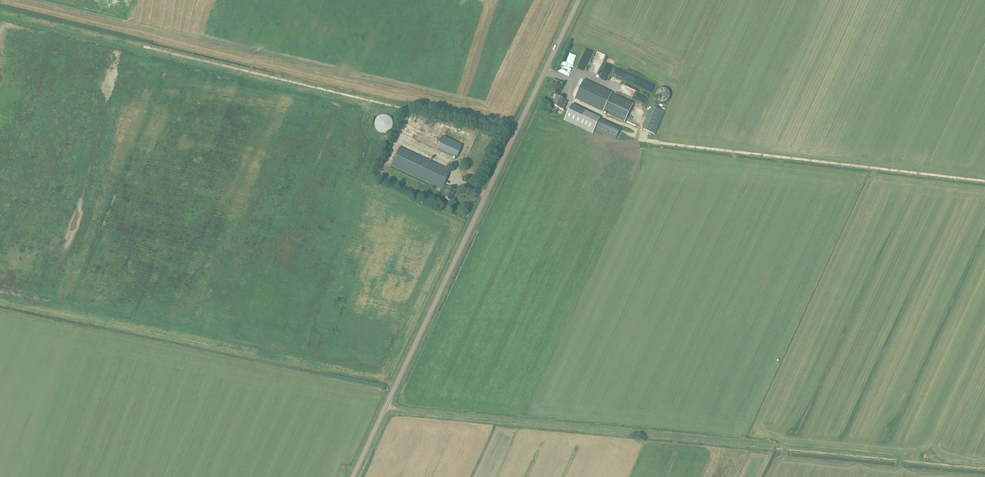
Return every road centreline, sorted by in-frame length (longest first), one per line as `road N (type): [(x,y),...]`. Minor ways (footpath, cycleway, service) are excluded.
road 1 (track): [(386,407),(984,464)]
road 2 (tertiary): [(353,476),(578,0)]

